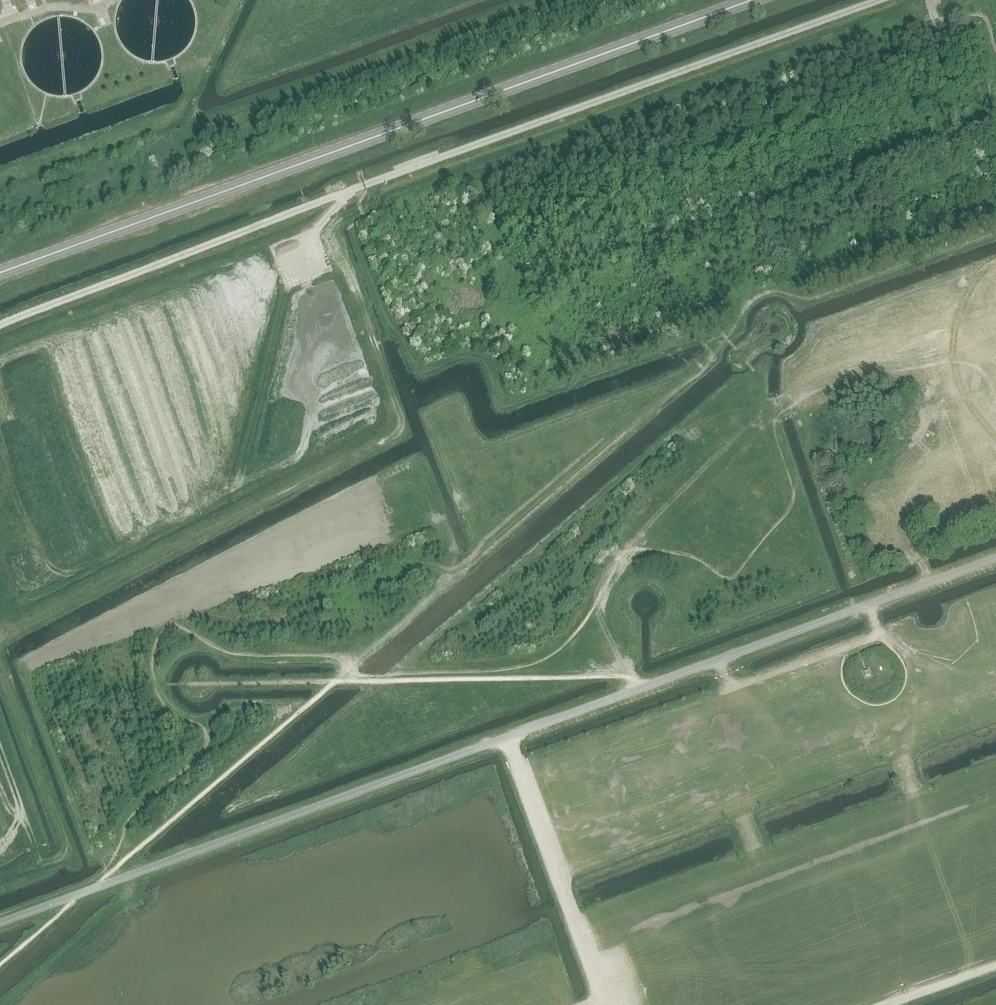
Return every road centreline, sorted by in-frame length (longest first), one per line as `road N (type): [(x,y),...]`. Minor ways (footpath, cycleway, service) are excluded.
road 1 (secondary): [(0,273),(753,0)]
road 2 (track): [(604,1004),(505,738)]
road 3 (track): [(717,659),(729,688),(880,634),(868,604)]
road 4 (track): [(242,473),(289,286)]
road 5 (track): [(0,740),(36,858),(0,879)]

